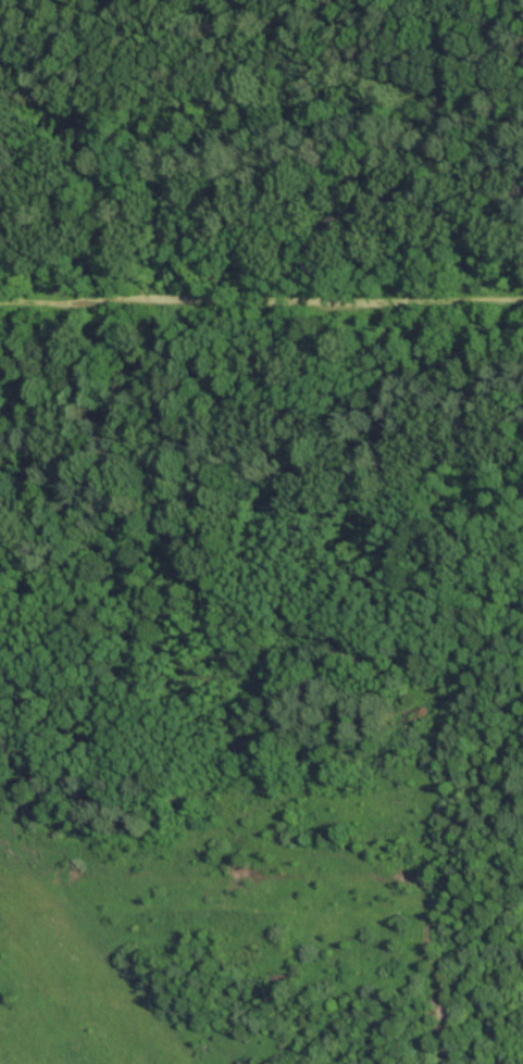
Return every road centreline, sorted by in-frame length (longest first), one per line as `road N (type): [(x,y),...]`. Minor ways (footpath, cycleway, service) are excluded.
road 1 (residential): [(522,294),(0,293)]

